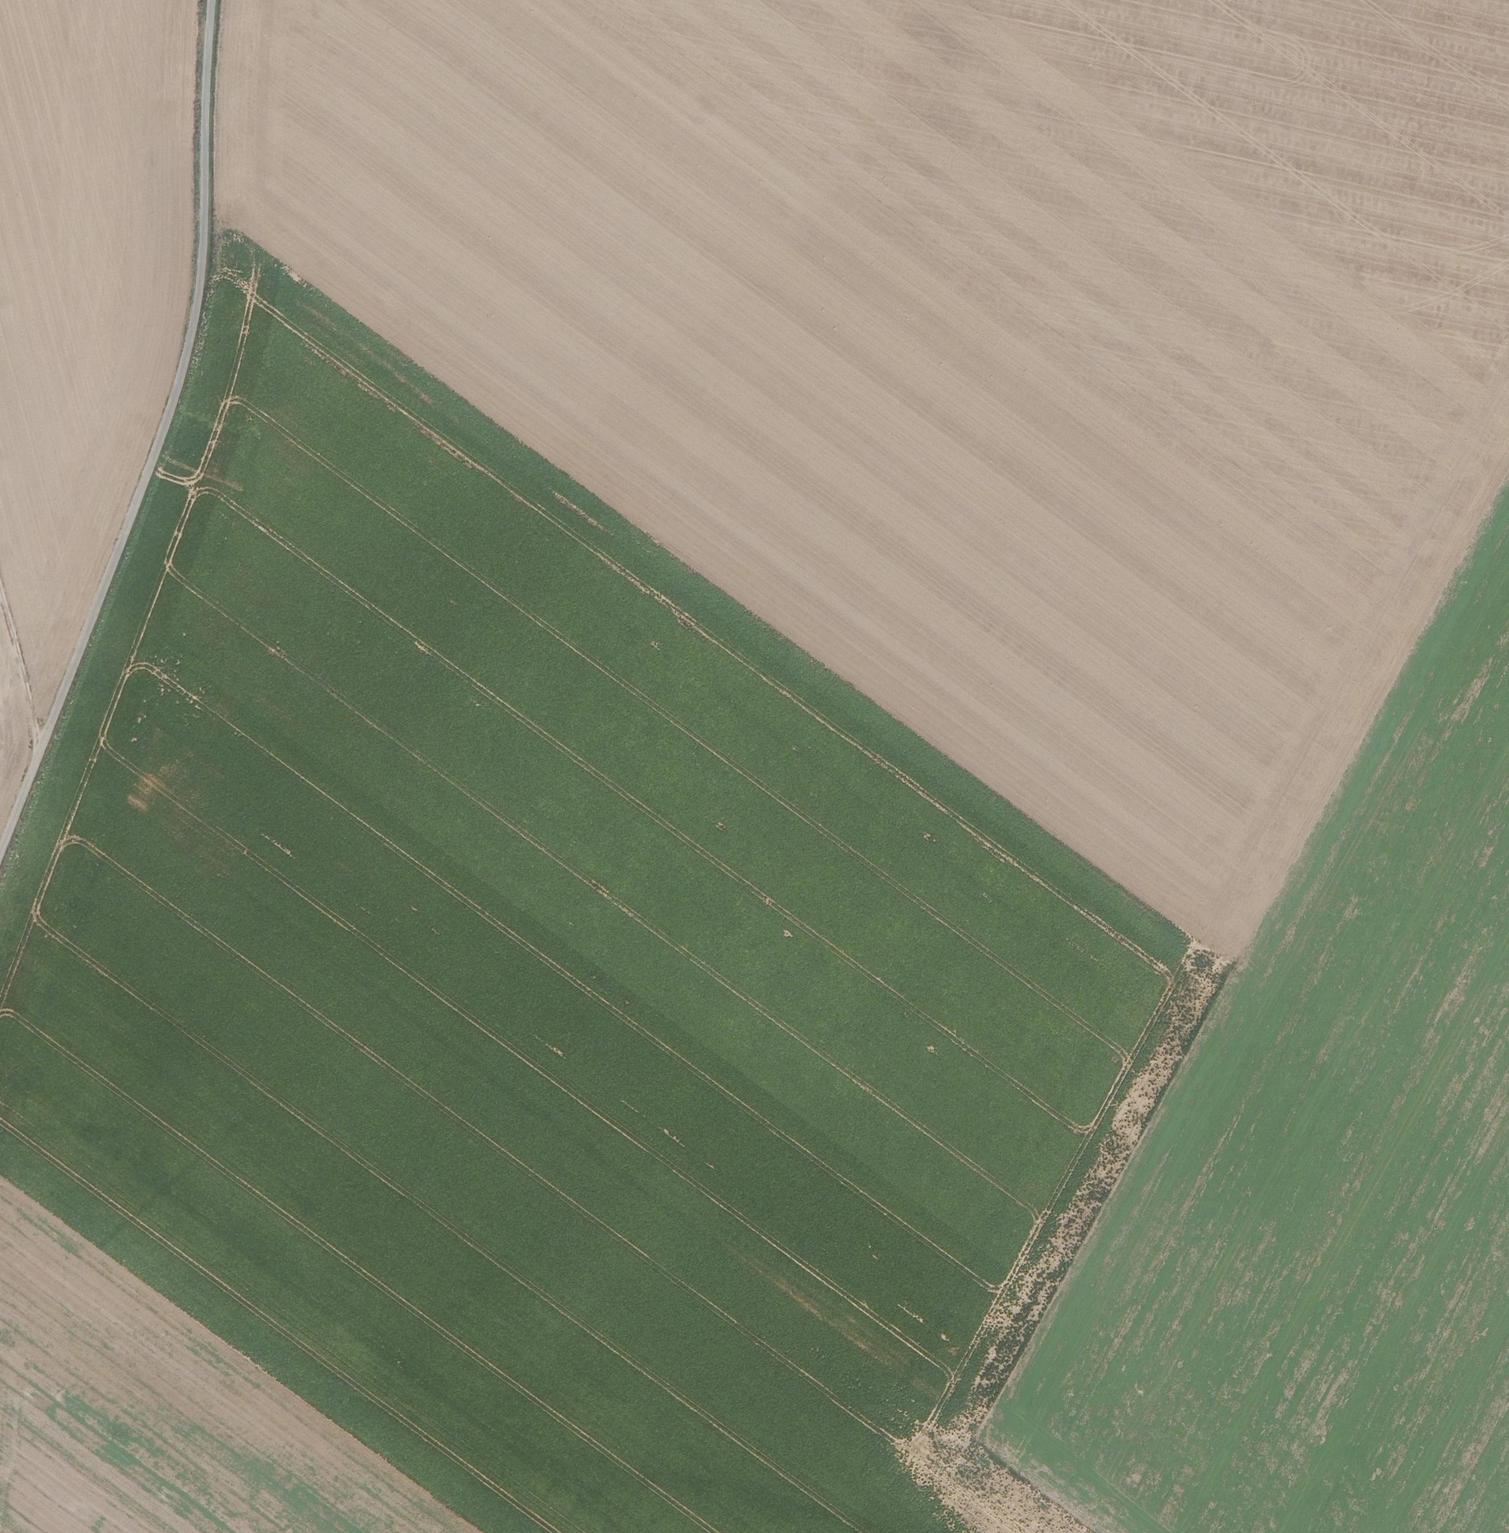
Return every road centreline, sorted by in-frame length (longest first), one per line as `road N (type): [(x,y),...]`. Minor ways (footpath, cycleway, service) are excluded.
road 1 (unclassified): [(212,0),(204,235),(190,350),(0,859)]
road 2 (track): [(0,564),(41,752)]

